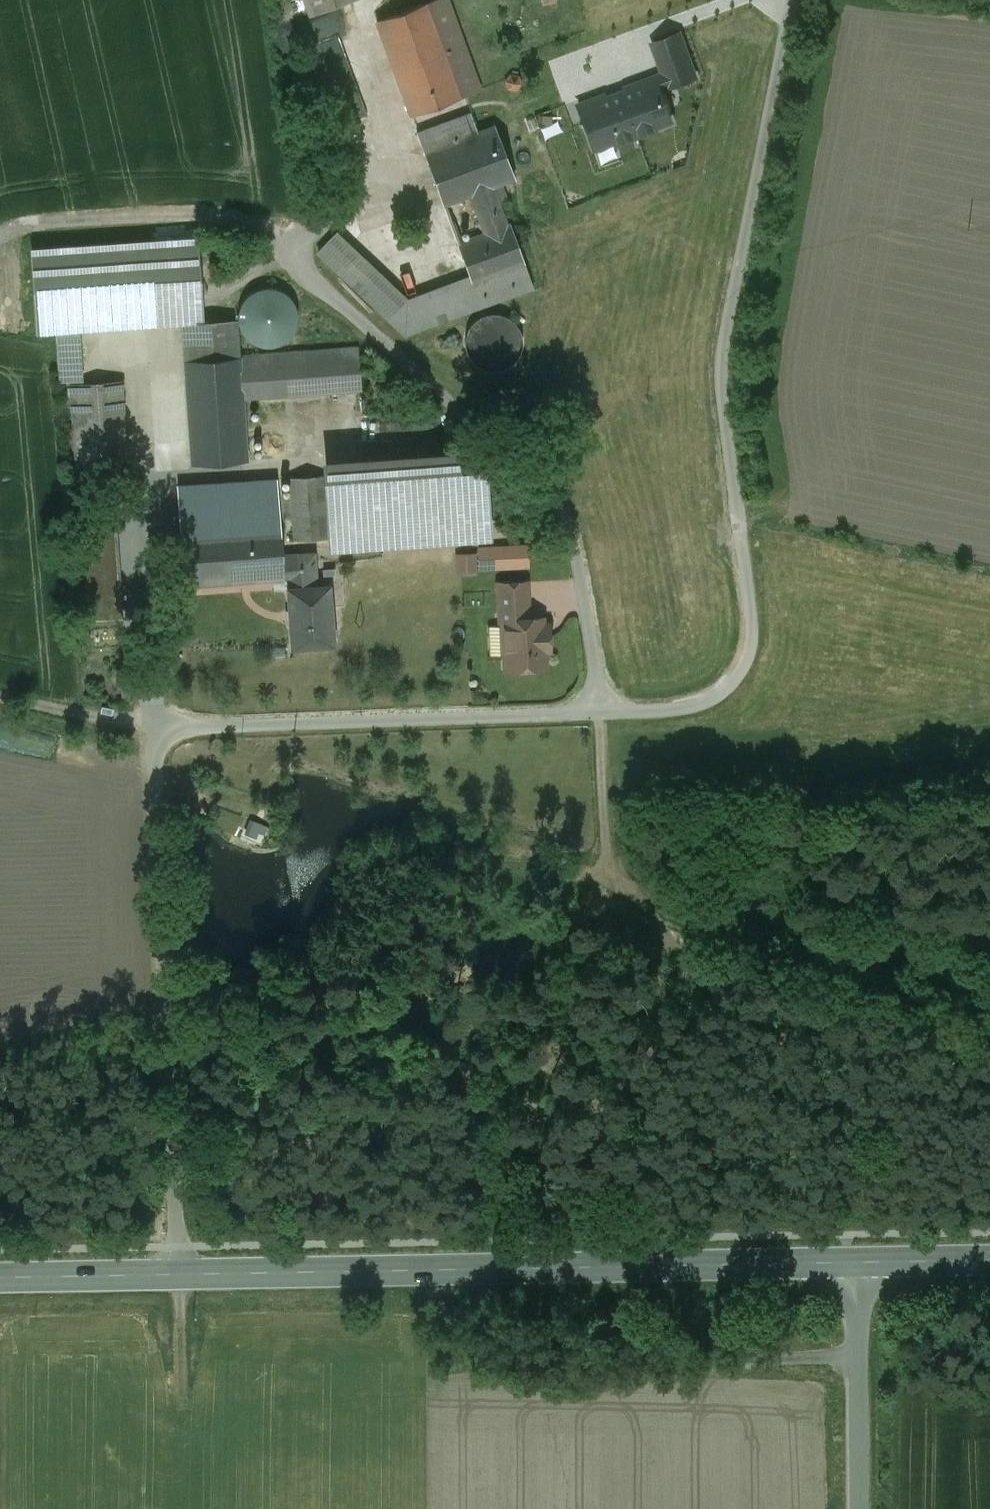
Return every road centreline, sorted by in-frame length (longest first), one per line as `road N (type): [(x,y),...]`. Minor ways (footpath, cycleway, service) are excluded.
road 1 (unclassified): [(795,0),(723,356),(752,636),(740,670),(720,695),(684,709),(190,726),(166,735),(152,761),(172,1276)]
road 2 (secondary): [(172,1276),(858,1260)]
road 3 (track): [(0,235),(24,225),(165,214),(254,222),(287,245)]
road 4 (unclassified): [(858,1260),(860,1508)]
road 5 (track): [(664,901),(621,888),(605,856),(602,712)]
road 6 (secondary): [(0,1279),(172,1276)]
road 7 (track): [(0,702),(119,719),(166,735)]
road 8 (secondary): [(858,1260),(989,1259)]
road 9 (track): [(859,1361),(736,1361)]

